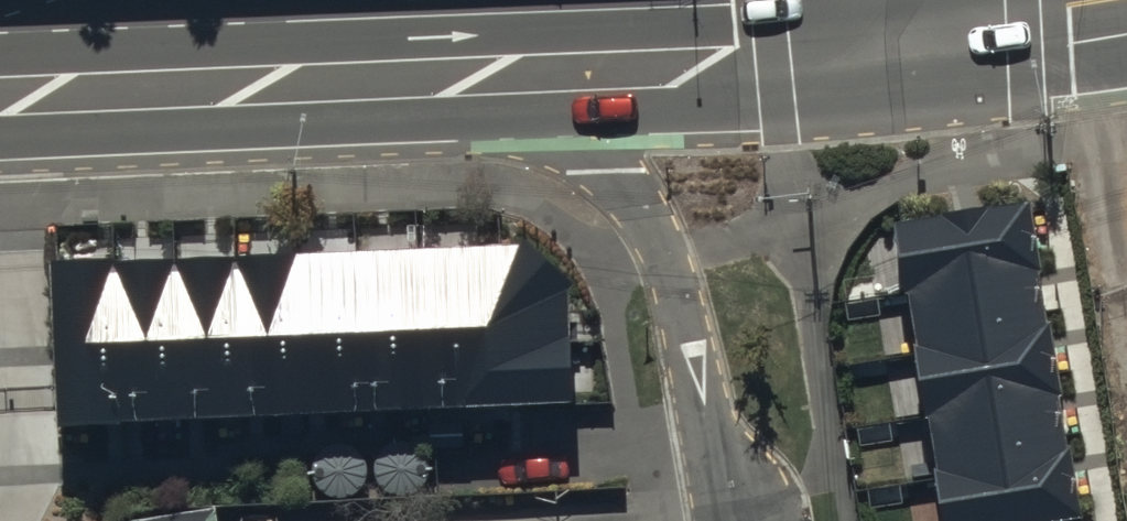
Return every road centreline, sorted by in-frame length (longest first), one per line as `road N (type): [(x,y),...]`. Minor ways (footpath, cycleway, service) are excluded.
road 1 (residential): [(757,520),(701,417),(674,283),(650,223),(497,53)]
road 2 (secondary): [(0,75),(497,53)]
road 3 (secondary): [(497,53),(912,23)]
road 4 (secondary): [(912,23),(1066,0)]

